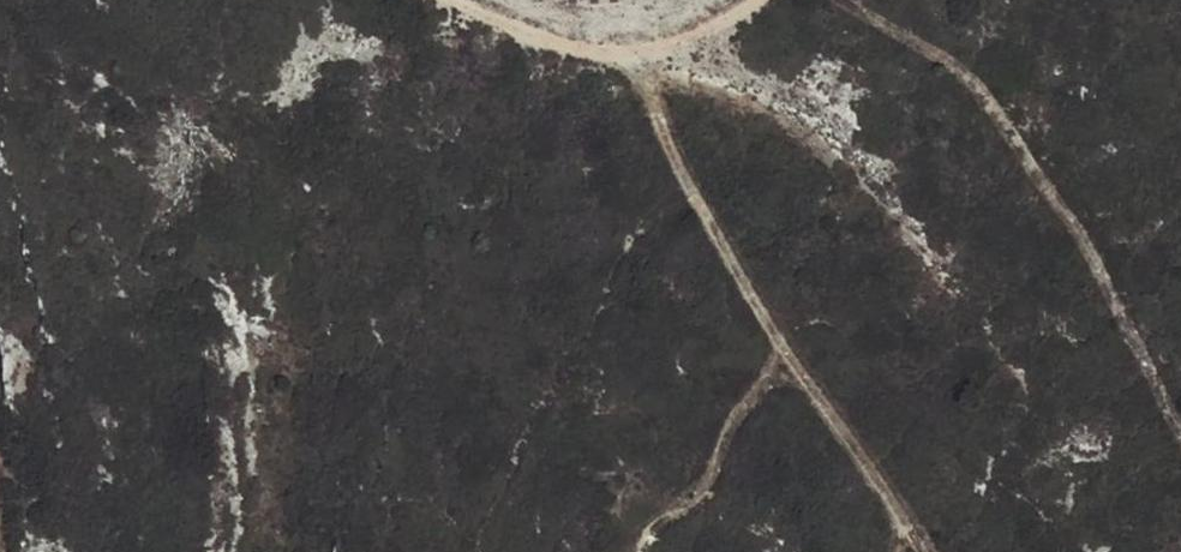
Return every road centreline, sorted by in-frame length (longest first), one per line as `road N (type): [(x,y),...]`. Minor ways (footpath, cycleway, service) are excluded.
road 1 (track): [(908,551),(893,489),(630,70),(478,0)]
road 2 (track): [(630,70),(726,30),(769,0)]

